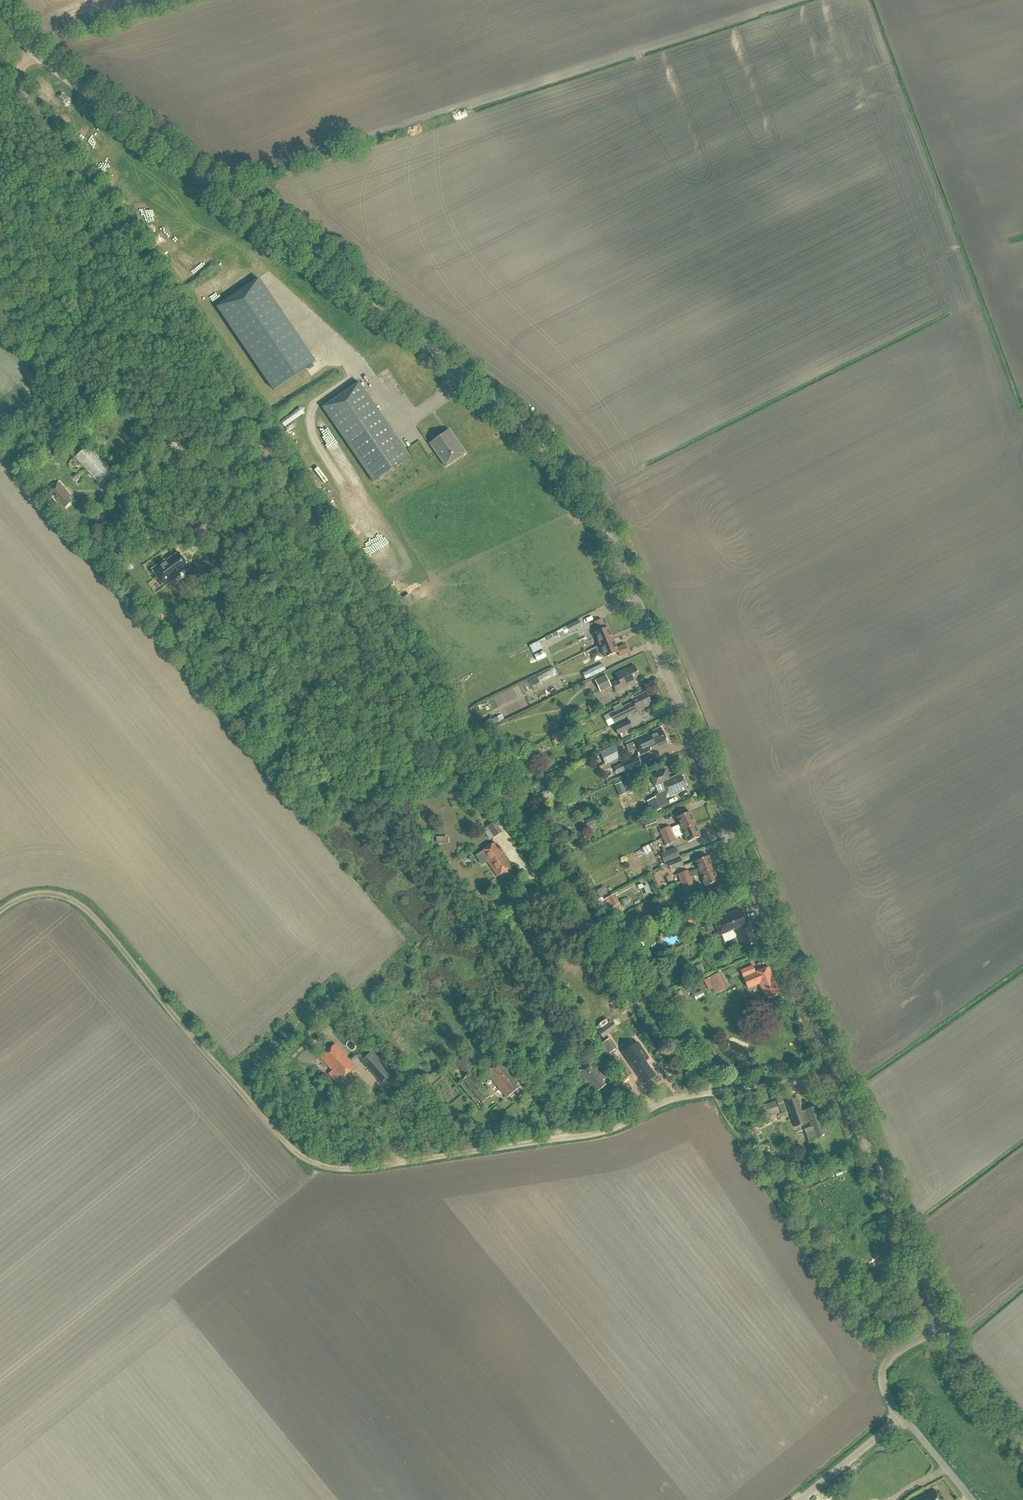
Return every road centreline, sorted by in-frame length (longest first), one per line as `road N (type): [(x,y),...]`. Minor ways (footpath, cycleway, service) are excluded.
road 1 (tertiary): [(835,1076),(611,537),(583,490),(497,401),(51,65),(0,17)]
road 2 (track): [(20,68),(27,96),(712,1092)]
road 3 (track): [(0,912),(42,895),(74,903),(288,1145),(335,1166),(395,1162)]
road 4 (unclassified): [(835,1076),(681,1097),(585,1134),(395,1162)]
road 5 (tertiary): [(943,1326),(835,1076)]
road 6 (tertiary): [(1022,1441),(943,1326)]
road 7 (unclassified): [(902,1416),(800,1499)]
road 8 (unclassified): [(902,1416),(885,1389),(888,1361),(943,1326)]

